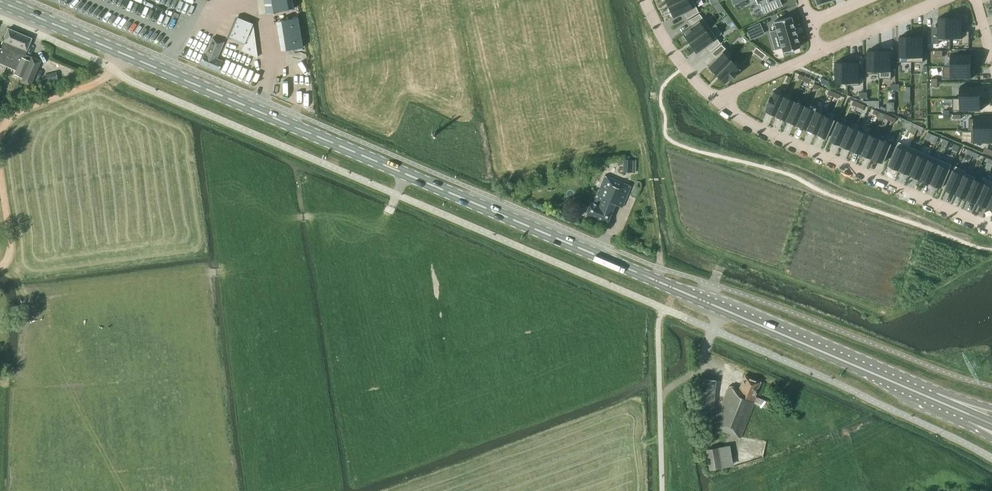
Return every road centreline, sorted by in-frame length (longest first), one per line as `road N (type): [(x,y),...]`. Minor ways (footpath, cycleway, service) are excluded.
road 1 (primary): [(934,398),(0,0)]
road 2 (residential): [(991,229),(748,123),(717,97)]
road 3 (residential): [(820,51),(937,0)]
road 4 (residential): [(717,97),(683,68),(645,0)]

